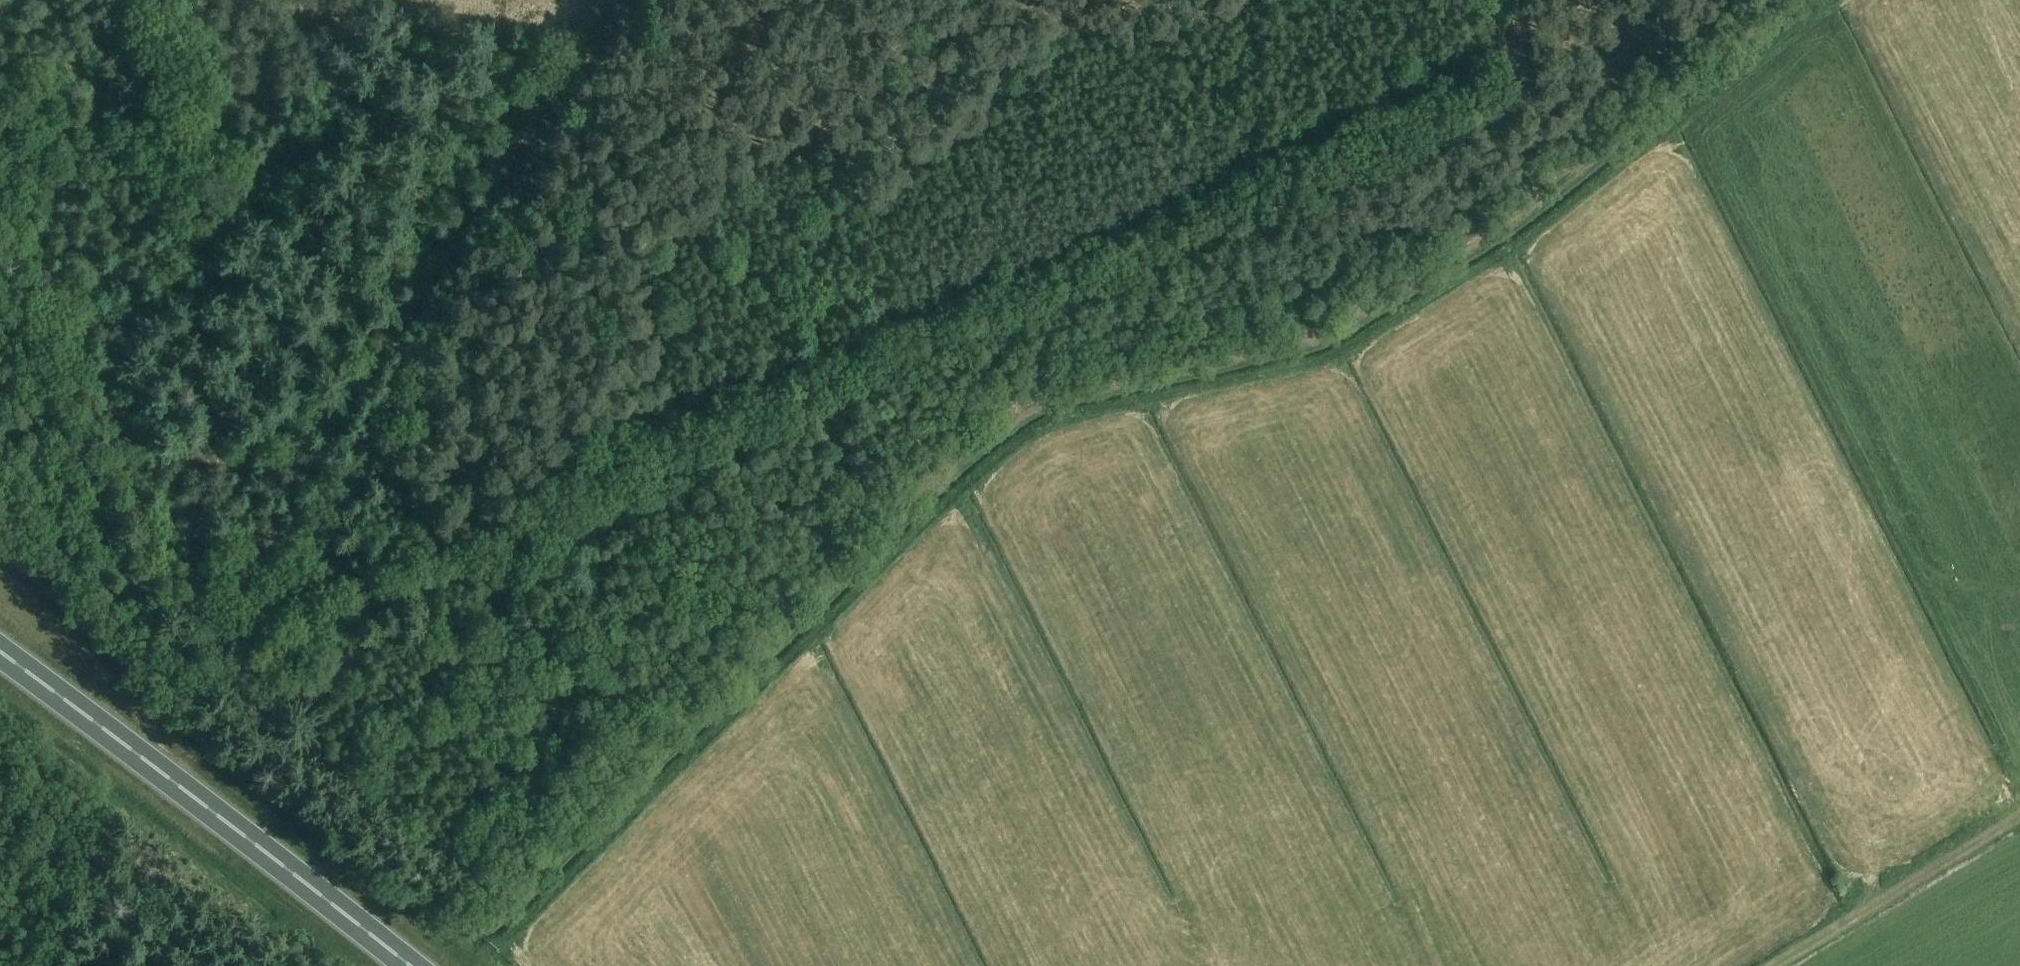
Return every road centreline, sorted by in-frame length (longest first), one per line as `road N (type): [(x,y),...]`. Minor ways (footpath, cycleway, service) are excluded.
road 1 (trunk): [(410,965),(0,653)]
road 2 (track): [(2019,817),(1778,965)]

